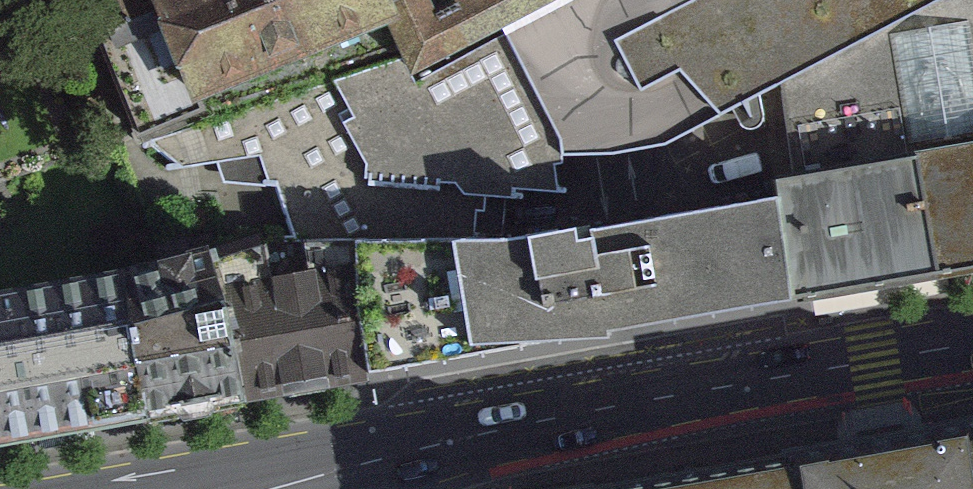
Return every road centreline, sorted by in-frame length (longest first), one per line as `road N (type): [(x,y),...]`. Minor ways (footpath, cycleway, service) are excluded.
road 1 (primary): [(175,488),(972,347)]

